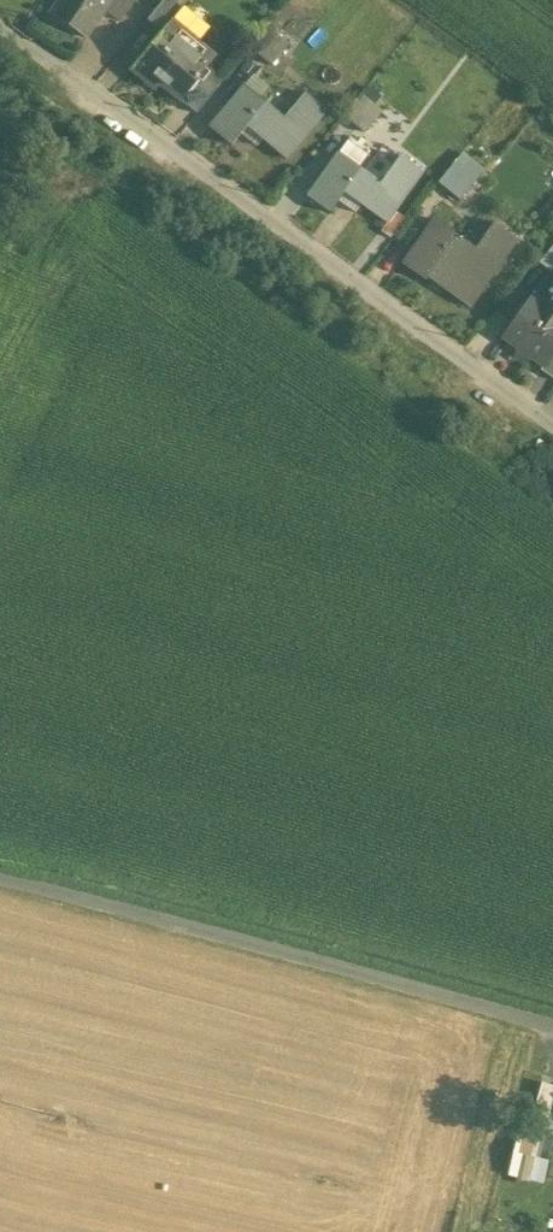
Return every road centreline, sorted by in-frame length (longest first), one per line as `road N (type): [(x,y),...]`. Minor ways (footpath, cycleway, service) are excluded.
road 1 (unclassified): [(0,29),(552,430)]
road 2 (unclassified): [(0,879),(552,1028)]

